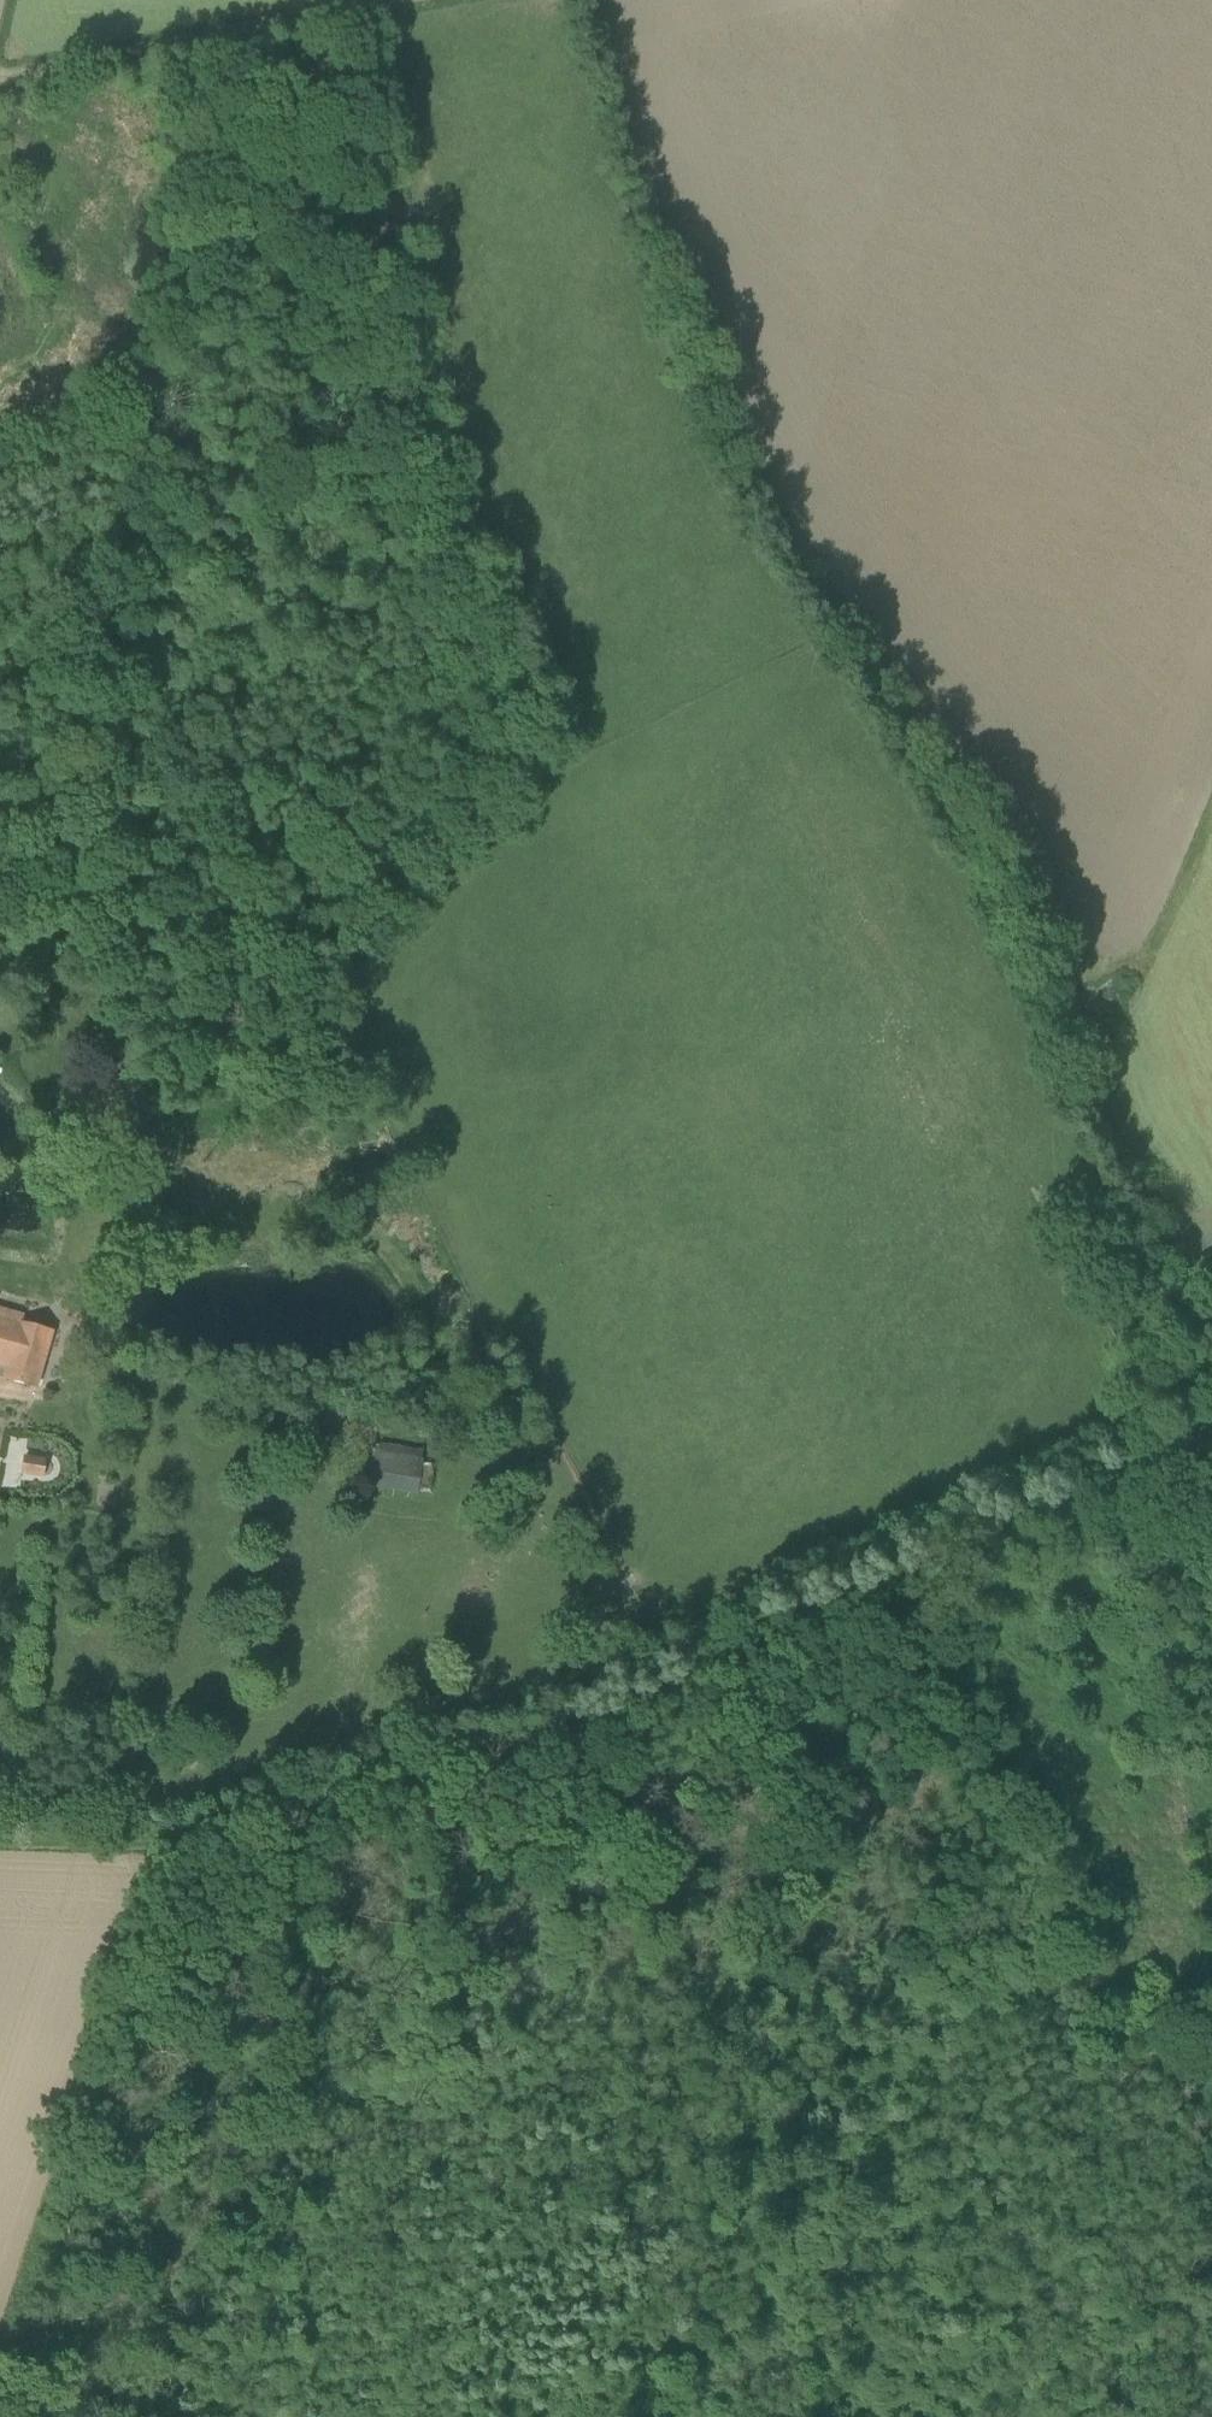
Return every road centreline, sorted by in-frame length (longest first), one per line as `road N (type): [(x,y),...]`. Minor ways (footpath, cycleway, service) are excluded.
road 1 (track): [(0,1837),(161,1838),(248,1826),(758,1659),(1131,1496),(1211,1452)]
road 2 (track): [(449,0),(0,79)]

